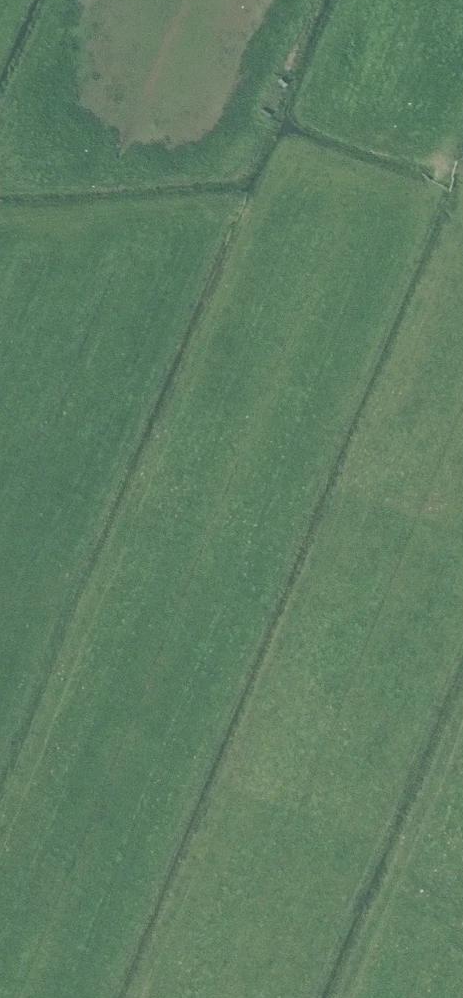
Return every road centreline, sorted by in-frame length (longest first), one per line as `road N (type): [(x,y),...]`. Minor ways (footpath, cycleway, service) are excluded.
road 1 (track): [(462,234),(346,505)]

